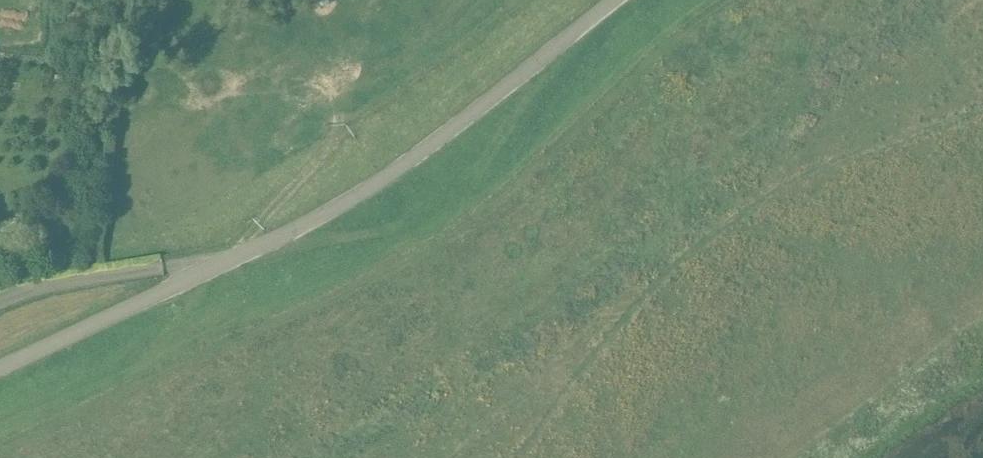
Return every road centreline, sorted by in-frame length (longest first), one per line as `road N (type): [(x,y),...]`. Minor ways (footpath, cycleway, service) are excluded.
road 1 (tertiary): [(0,369),(332,211),(614,0)]
road 2 (track): [(224,263),(329,146)]

